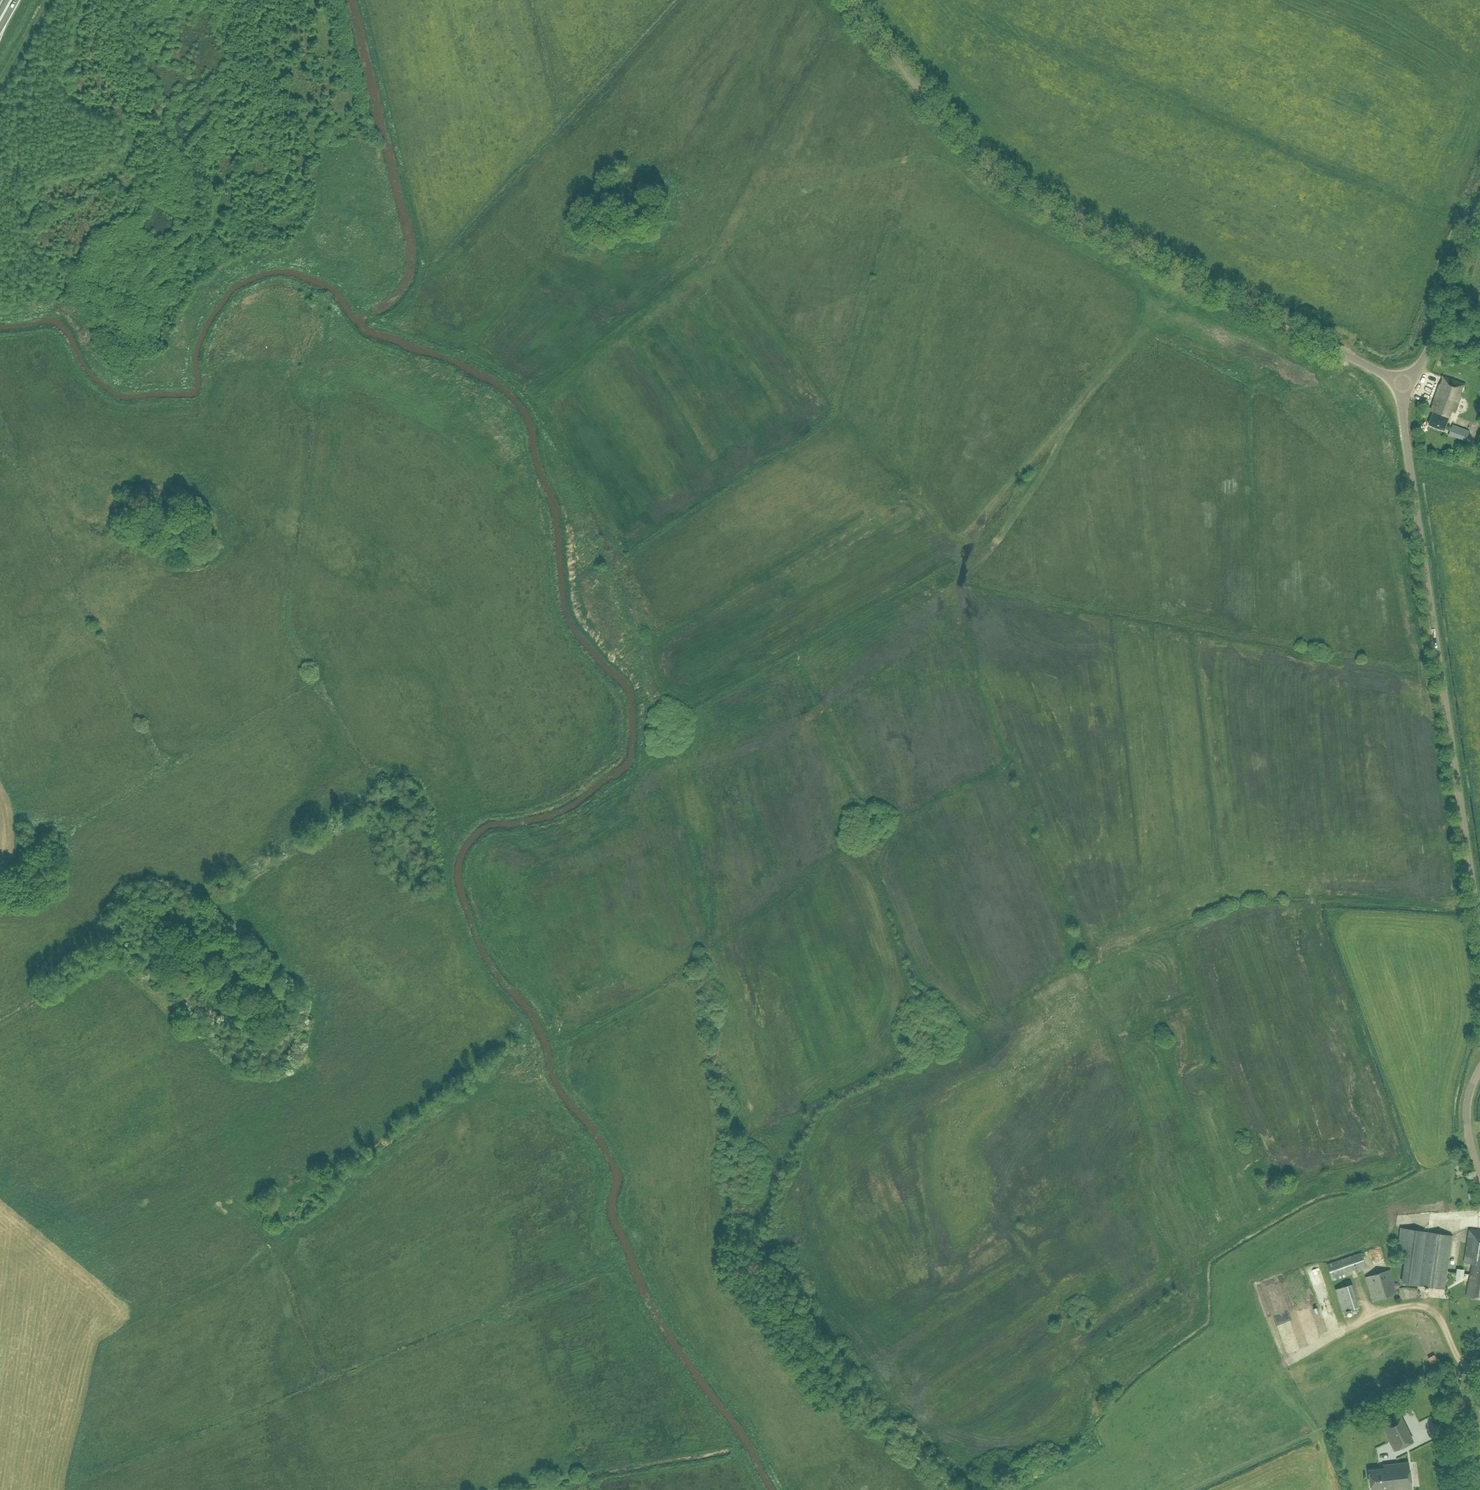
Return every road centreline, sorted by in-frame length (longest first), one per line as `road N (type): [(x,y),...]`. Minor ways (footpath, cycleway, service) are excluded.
road 1 (unclassified): [(1400,383),(1013,184),(966,141),(850,0)]
road 2 (unclassified): [(1479,939),(1400,383)]
road 3 (unclassified): [(1400,383),(1424,360),(1479,205)]
road 4 (unclassified): [(1462,1489),(1458,1413),(1479,1371)]

